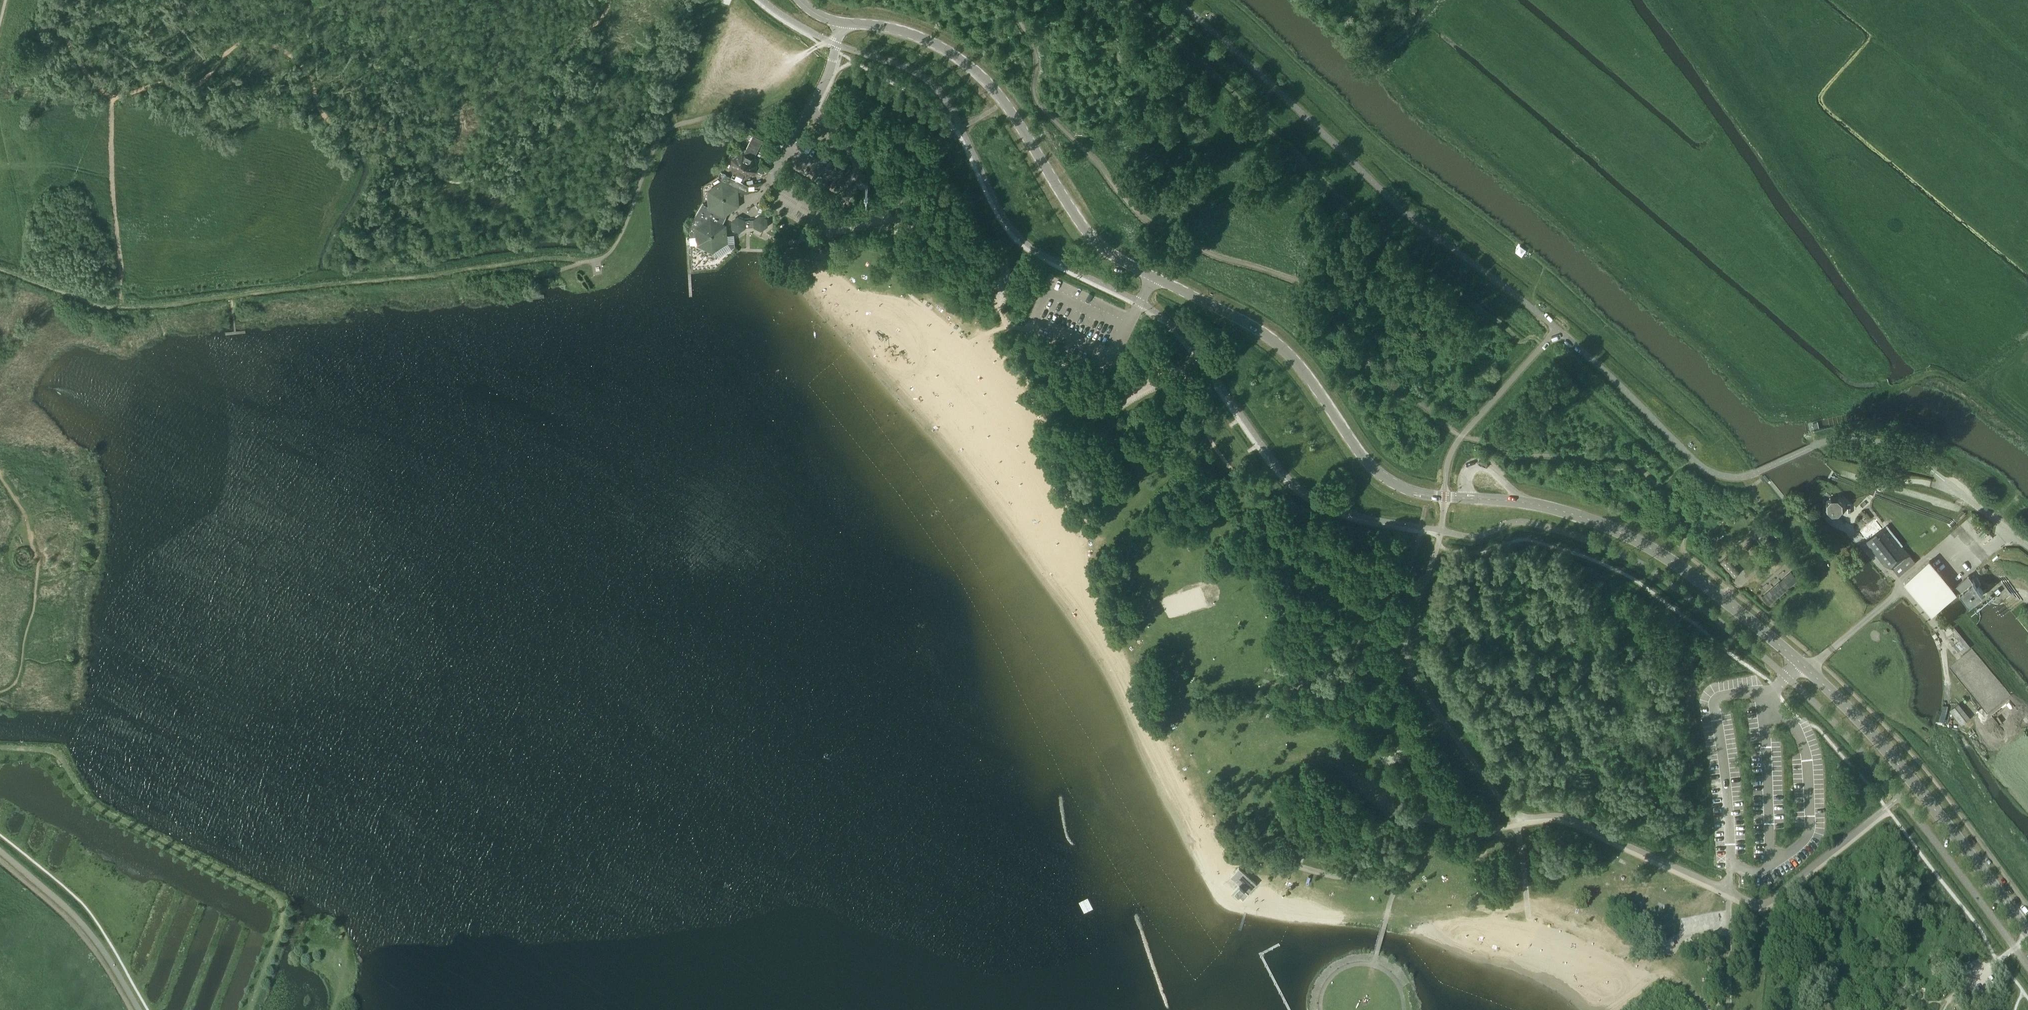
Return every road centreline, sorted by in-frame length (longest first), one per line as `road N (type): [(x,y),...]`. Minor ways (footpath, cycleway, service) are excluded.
road 1 (unclassified): [(2027,933),(1849,710),(1689,573),(1627,535),(1557,510),(1394,484),(1357,450),(1283,347),(1101,247),(986,81),(918,36),(829,20),(800,0)]

